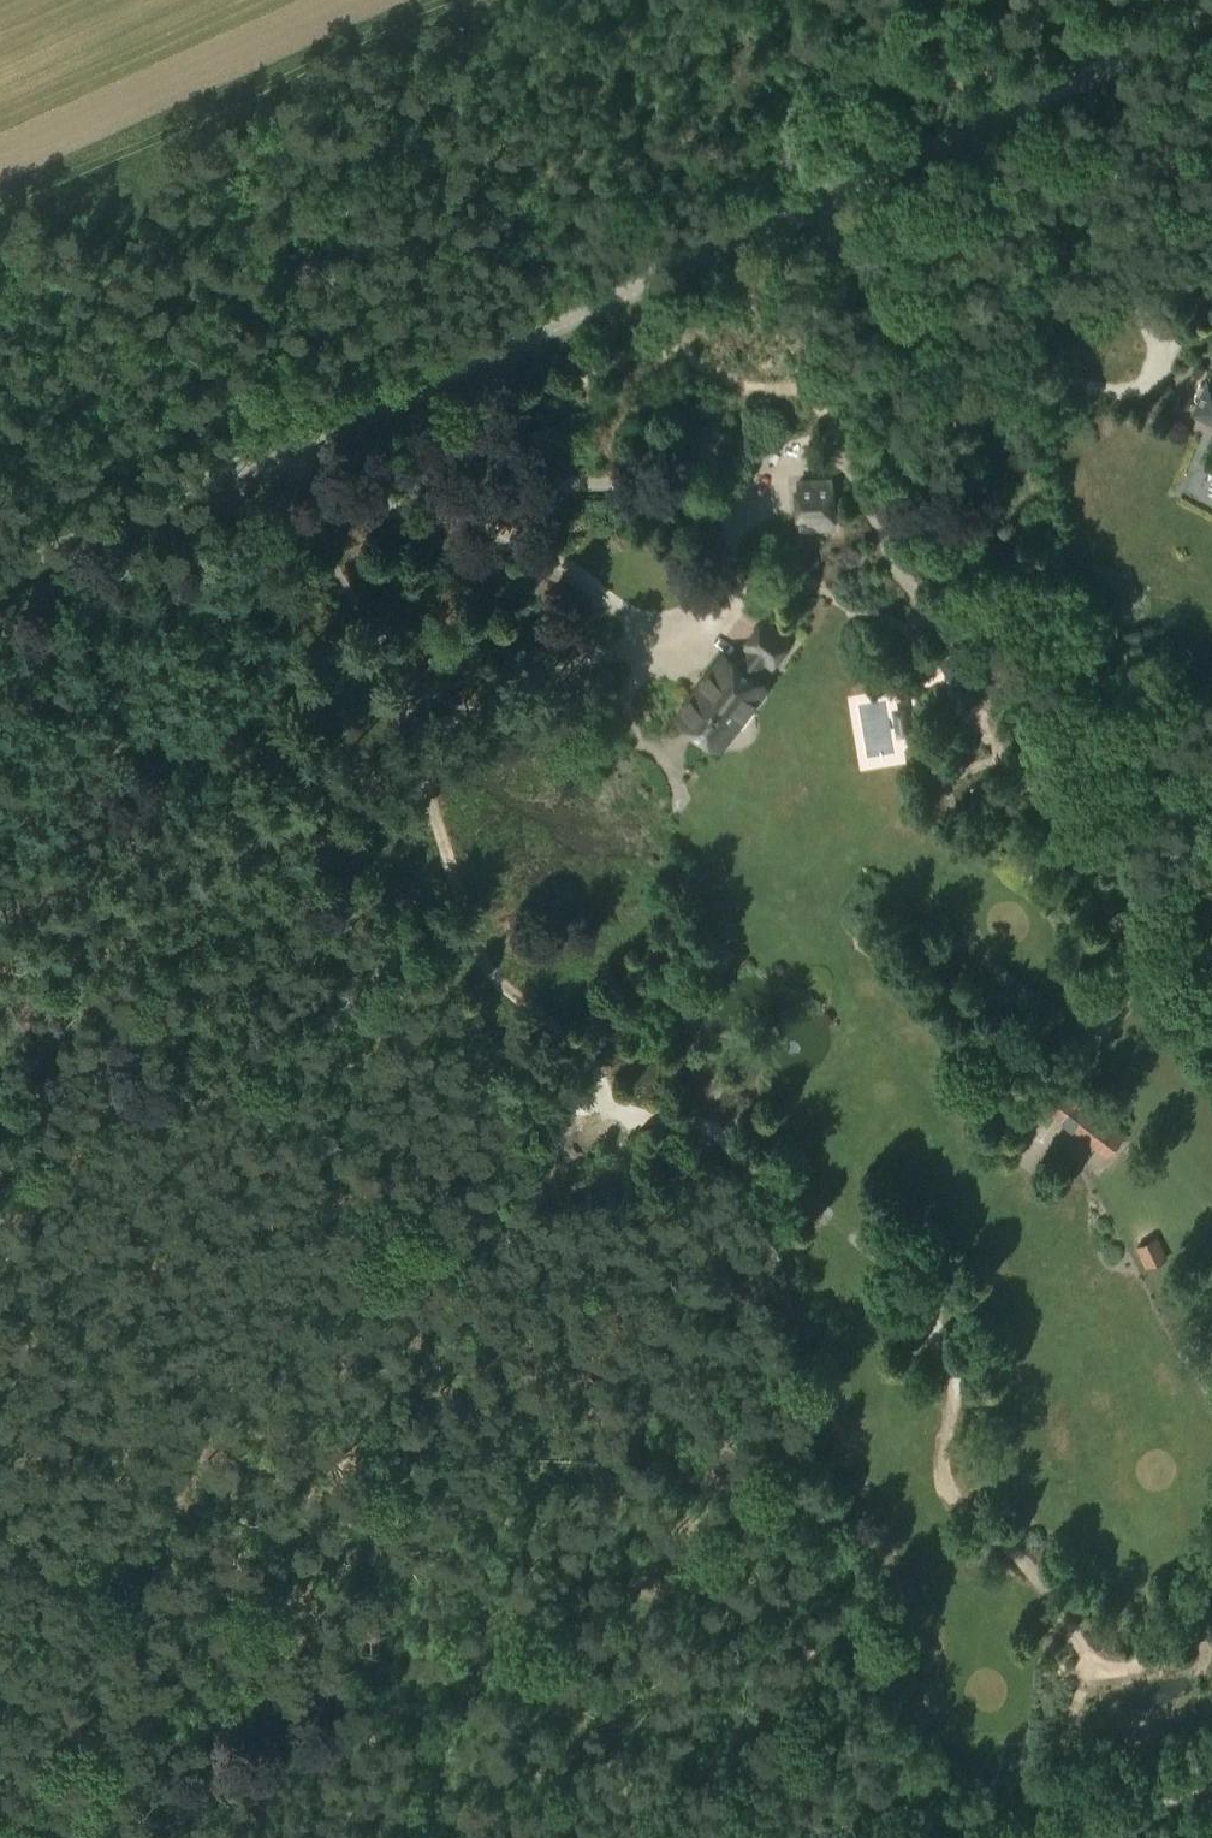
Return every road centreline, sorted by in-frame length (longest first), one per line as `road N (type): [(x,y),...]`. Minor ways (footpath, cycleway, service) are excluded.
road 1 (unclassified): [(0,582),(1211,19)]
road 2 (track): [(464,0),(0,208)]
road 3 (track): [(1211,1790),(1090,1837)]

